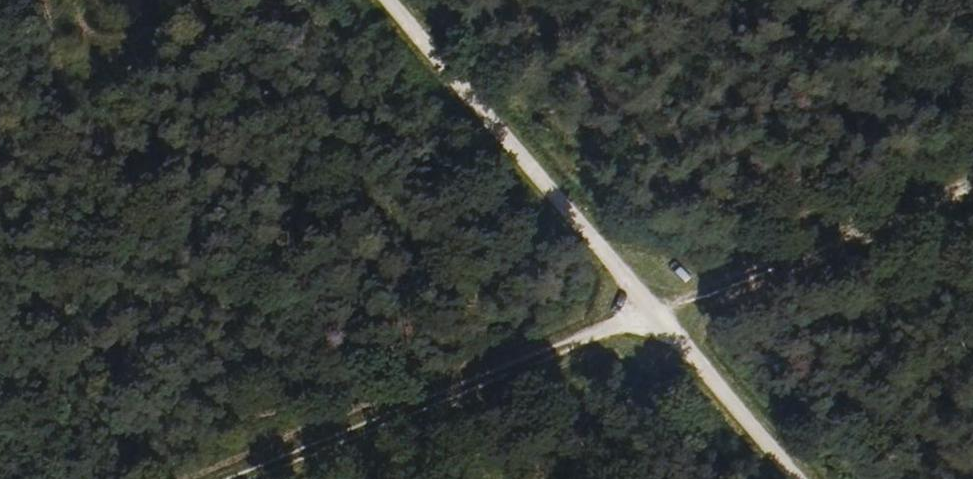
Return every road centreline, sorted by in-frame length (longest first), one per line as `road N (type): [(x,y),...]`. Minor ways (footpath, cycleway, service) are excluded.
road 1 (track): [(236,478),(972,183)]
road 2 (track): [(786,478),(378,0)]

